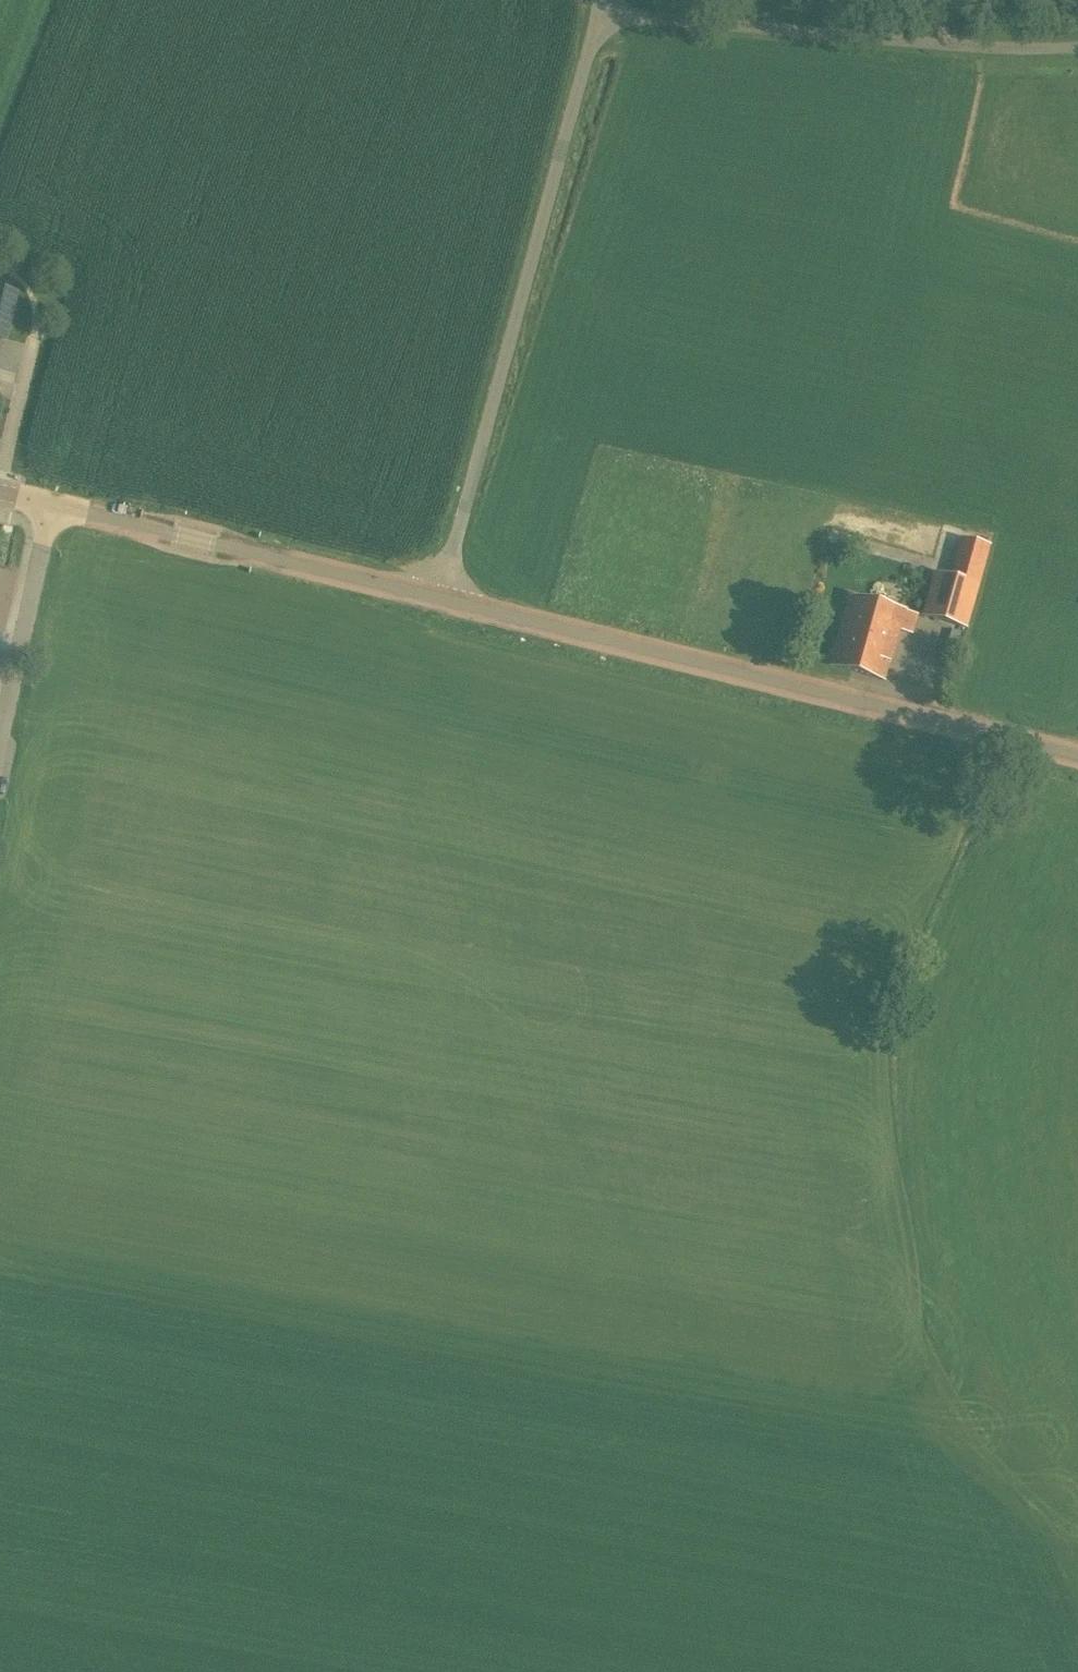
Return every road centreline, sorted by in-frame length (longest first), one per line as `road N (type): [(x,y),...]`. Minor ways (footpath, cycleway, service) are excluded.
road 1 (tertiary): [(1077,755),(440,601)]
road 2 (unclassified): [(440,601),(598,11)]
road 3 (tertiary): [(440,601),(53,505)]
road 4 (unclassified): [(945,46),(598,11)]
road 5 (residential): [(0,742),(53,505)]
road 6 (residential): [(34,338),(0,486)]
road 7 (unclassified): [(945,46),(1077,46)]

